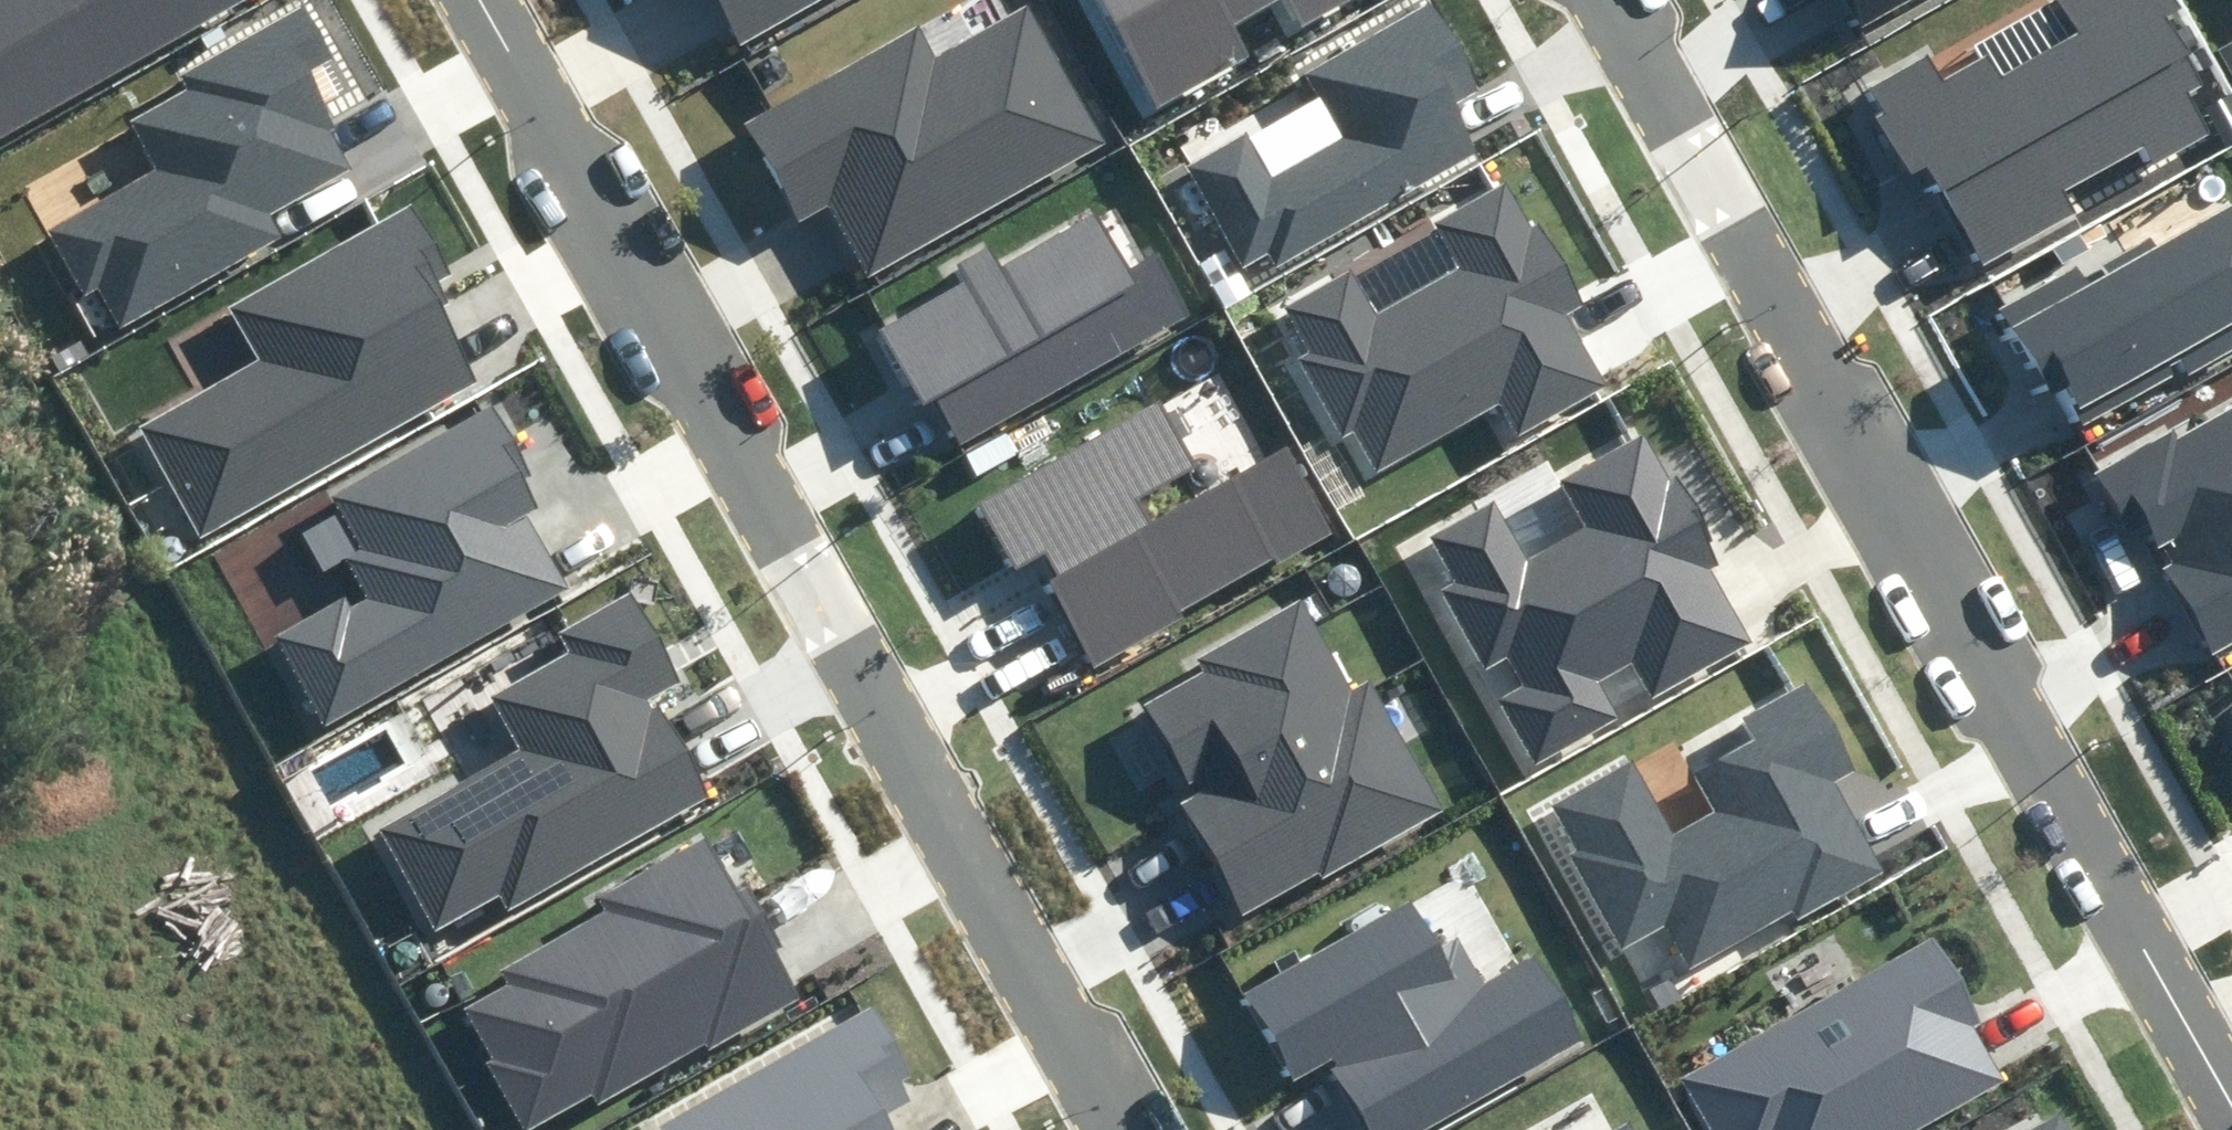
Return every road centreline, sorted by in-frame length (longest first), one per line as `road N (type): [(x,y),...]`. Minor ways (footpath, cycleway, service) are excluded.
road 1 (residential): [(480,0),(1127,1129)]
road 2 (residential): [(1622,0),(2231,1081)]

